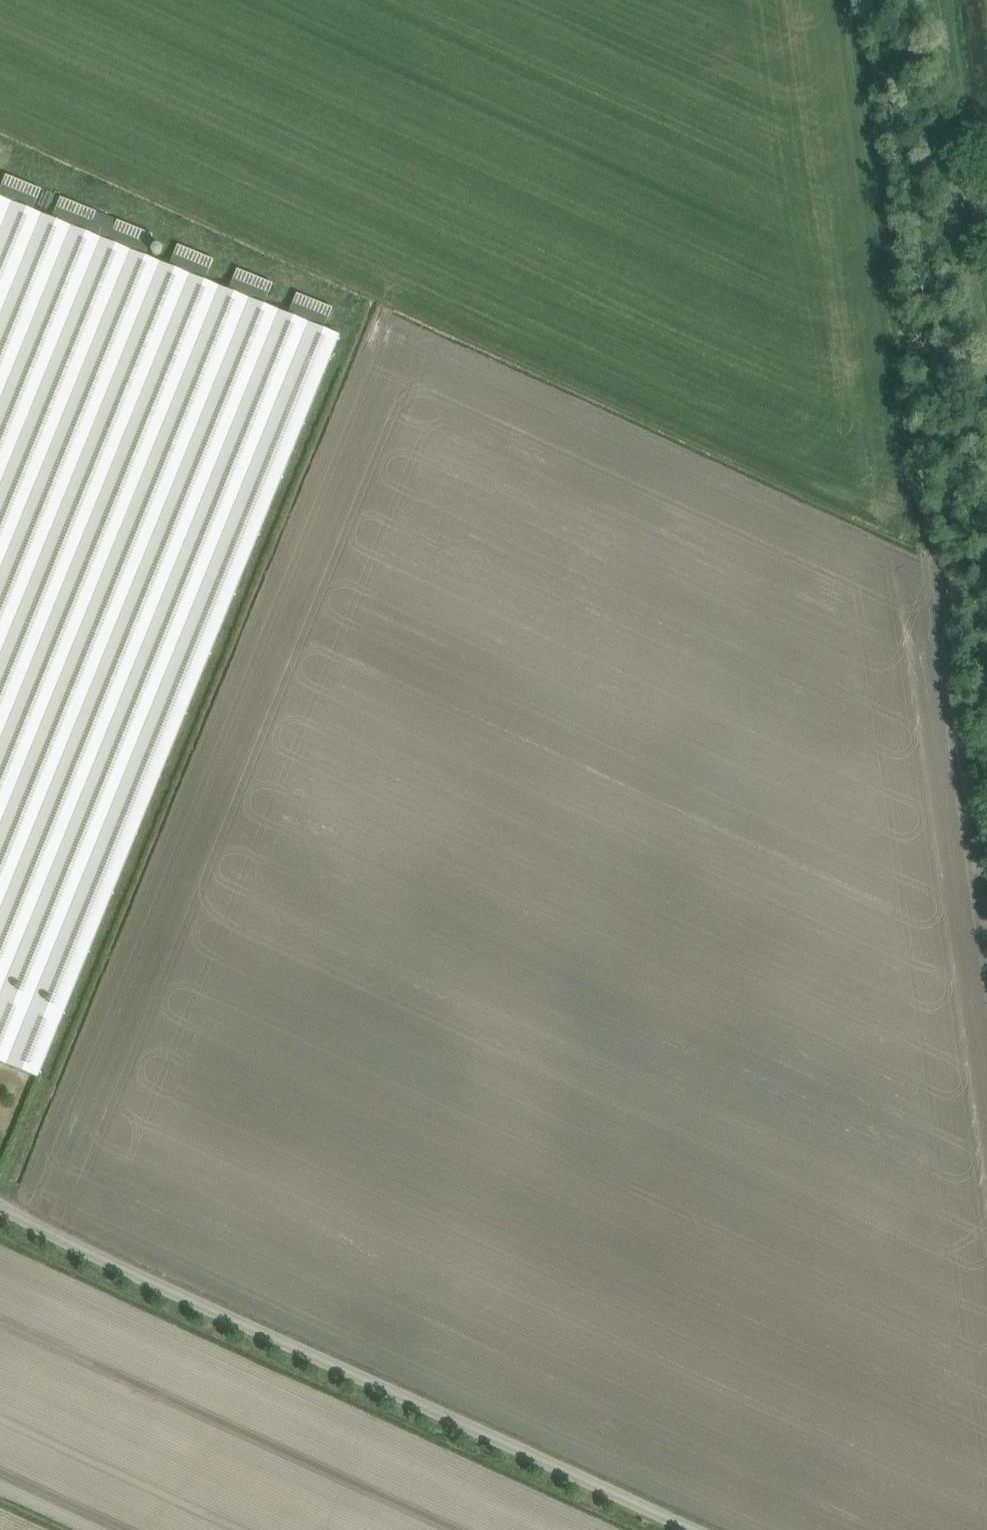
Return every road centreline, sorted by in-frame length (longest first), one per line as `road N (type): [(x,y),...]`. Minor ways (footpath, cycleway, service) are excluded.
road 1 (unclassified): [(695,1529),(0,1209)]
road 2 (track): [(936,0),(986,348)]

